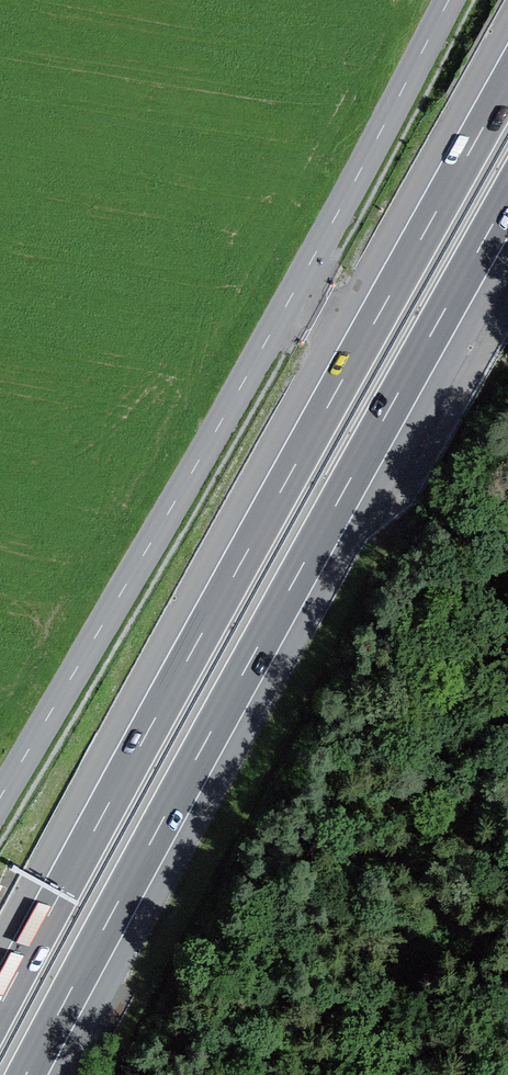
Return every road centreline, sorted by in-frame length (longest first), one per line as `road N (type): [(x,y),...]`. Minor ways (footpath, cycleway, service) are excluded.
road 1 (motorway): [(507,84),(0,1007)]
road 2 (motorway): [(26,1074),(507,197)]
road 3 (unclassified): [(449,0),(277,323),(0,799)]

